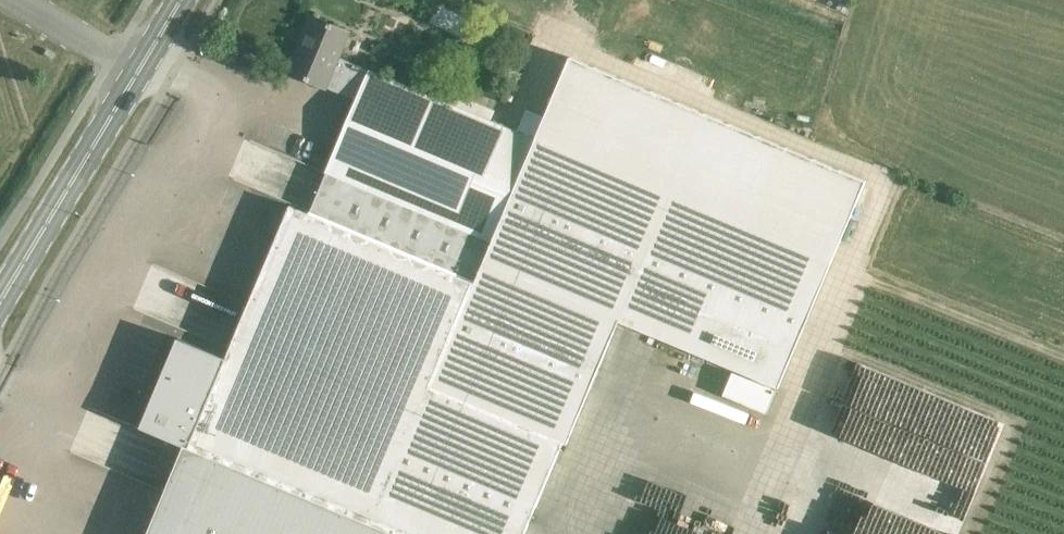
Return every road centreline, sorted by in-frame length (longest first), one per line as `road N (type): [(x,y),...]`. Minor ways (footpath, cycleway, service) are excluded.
road 1 (secondary): [(0,301),(181,0)]

